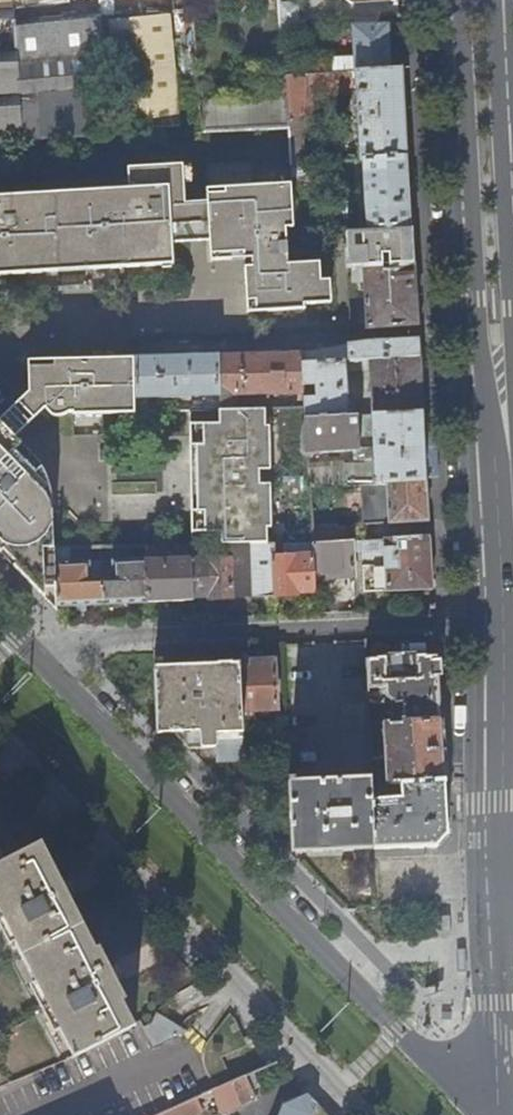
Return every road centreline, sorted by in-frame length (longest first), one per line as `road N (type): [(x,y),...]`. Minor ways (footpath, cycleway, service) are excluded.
road 1 (residential): [(485,1114),(0,616)]
road 2 (residential): [(0,740),(368,1114)]
road 3 (residential): [(494,330),(0,348)]
road 4 (tertiary): [(512,689),(494,330)]
road 5 (tertiary): [(462,0),(470,173),(492,238)]
road 6 (tertiary): [(492,238),(505,183),(498,0)]

